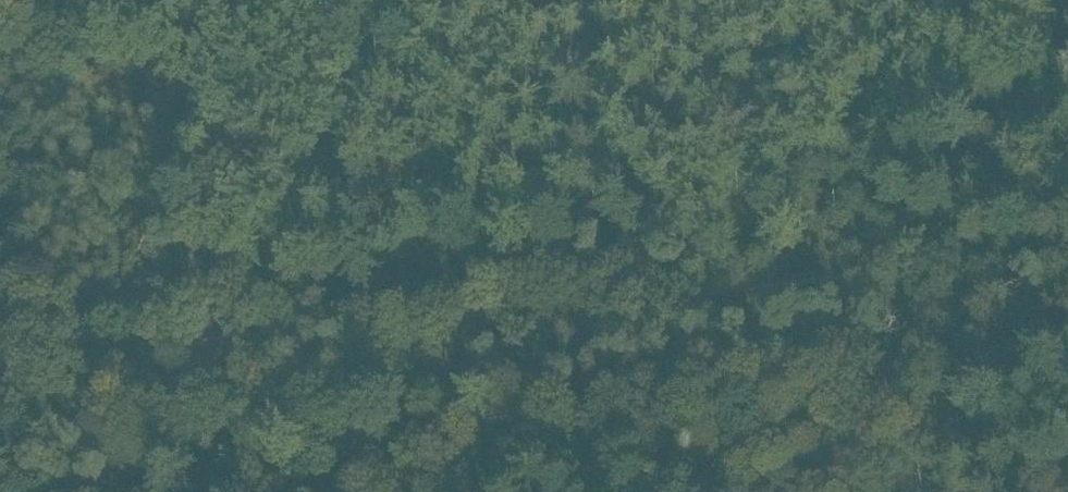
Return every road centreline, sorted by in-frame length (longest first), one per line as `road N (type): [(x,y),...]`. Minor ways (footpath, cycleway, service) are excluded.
road 1 (track): [(32,0),(63,409)]

